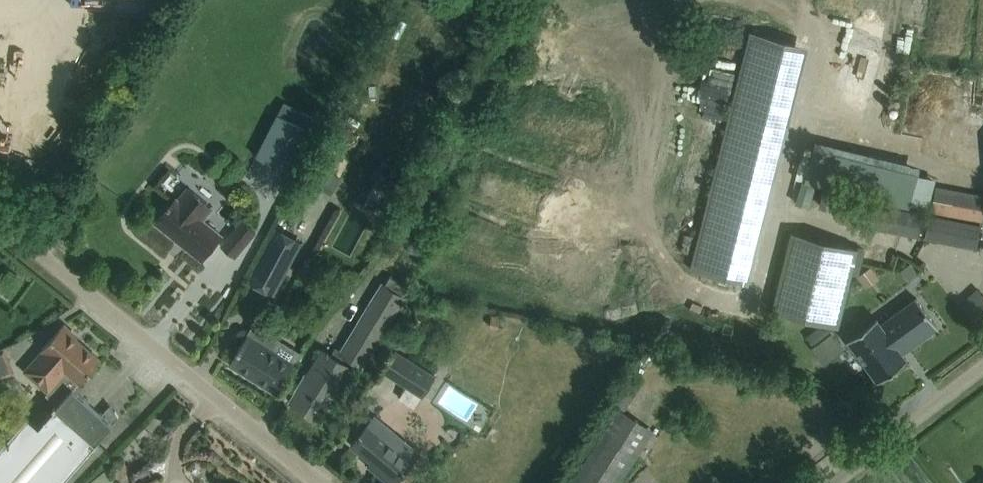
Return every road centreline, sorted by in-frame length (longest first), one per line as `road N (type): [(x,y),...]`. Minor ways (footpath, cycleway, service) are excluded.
road 1 (unclassified): [(317,482),(0,221)]
road 2 (unclassified): [(982,364),(827,482)]

